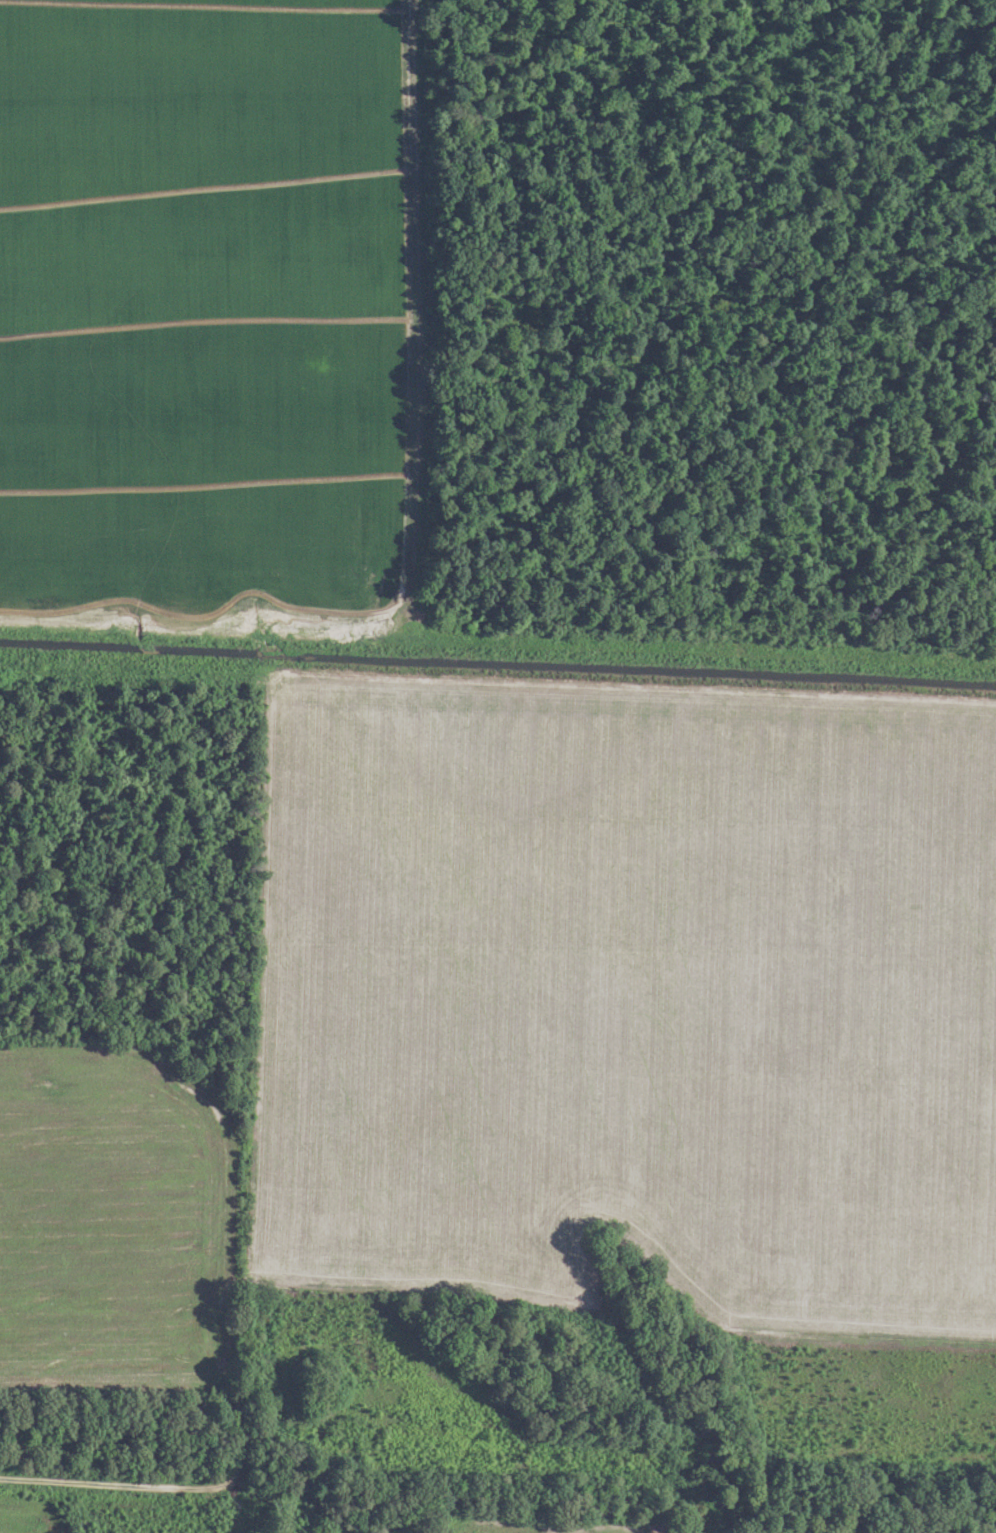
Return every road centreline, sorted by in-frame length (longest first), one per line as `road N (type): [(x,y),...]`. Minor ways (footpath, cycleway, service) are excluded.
road 1 (residential): [(240,1458),(232,1480),(214,1489),(0,1480)]

